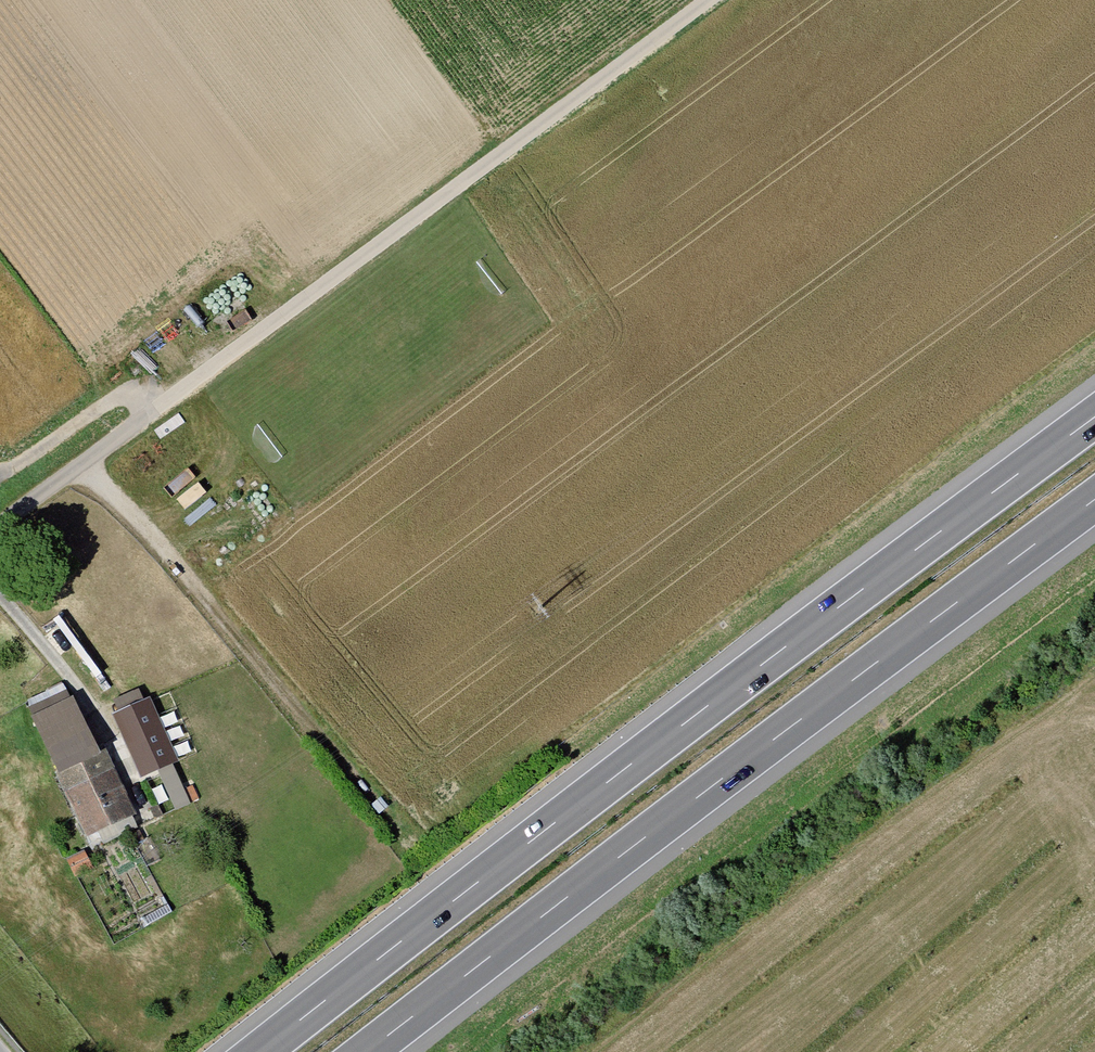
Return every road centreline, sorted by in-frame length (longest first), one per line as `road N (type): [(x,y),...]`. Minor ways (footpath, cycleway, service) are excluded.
road 1 (motorway): [(1094,417),(259,1051)]
road 2 (motorway): [(367,1051),(1094,500)]
road 3 (track): [(713,0),(156,410)]
road 4 (track): [(79,468),(126,508),(373,798)]
road 5 (unclassified): [(156,410),(0,527)]

